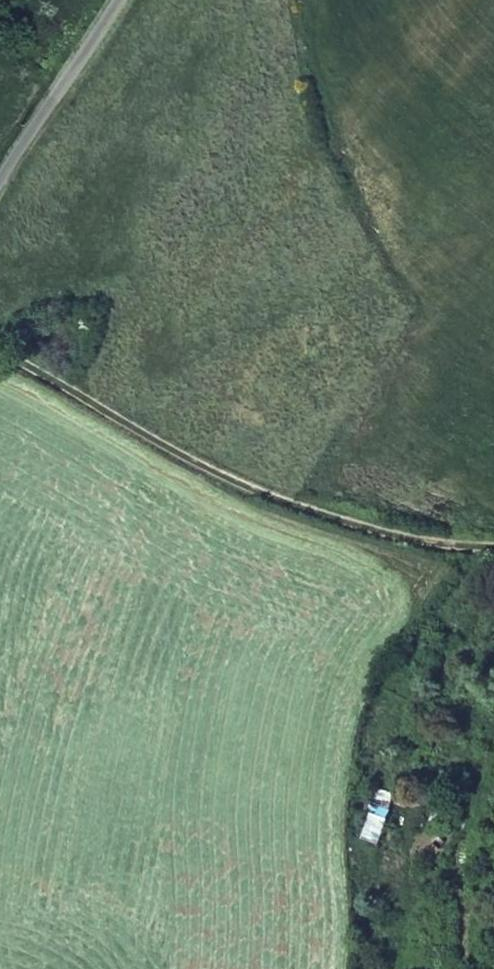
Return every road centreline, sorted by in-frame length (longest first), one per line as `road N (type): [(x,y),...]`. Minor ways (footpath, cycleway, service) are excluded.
road 1 (track): [(0,349),(279,500),(369,533),(493,553)]
road 2 (track): [(493,738),(459,809),(460,968)]
road 3 (residential): [(0,186),(119,0)]

